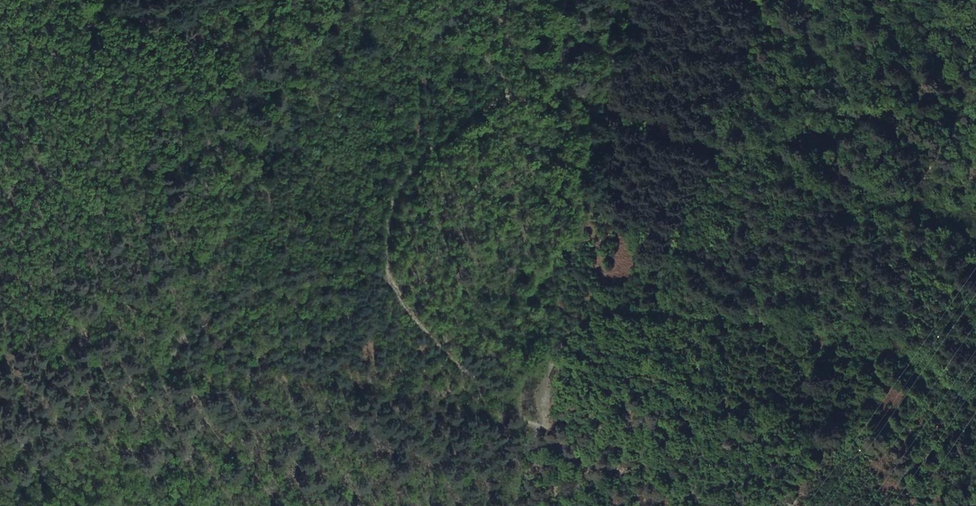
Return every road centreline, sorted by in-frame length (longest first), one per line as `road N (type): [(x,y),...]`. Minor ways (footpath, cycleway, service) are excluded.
road 1 (track): [(544,444),(542,385),(552,346),(576,324),(618,308),(843,329),(975,393)]

